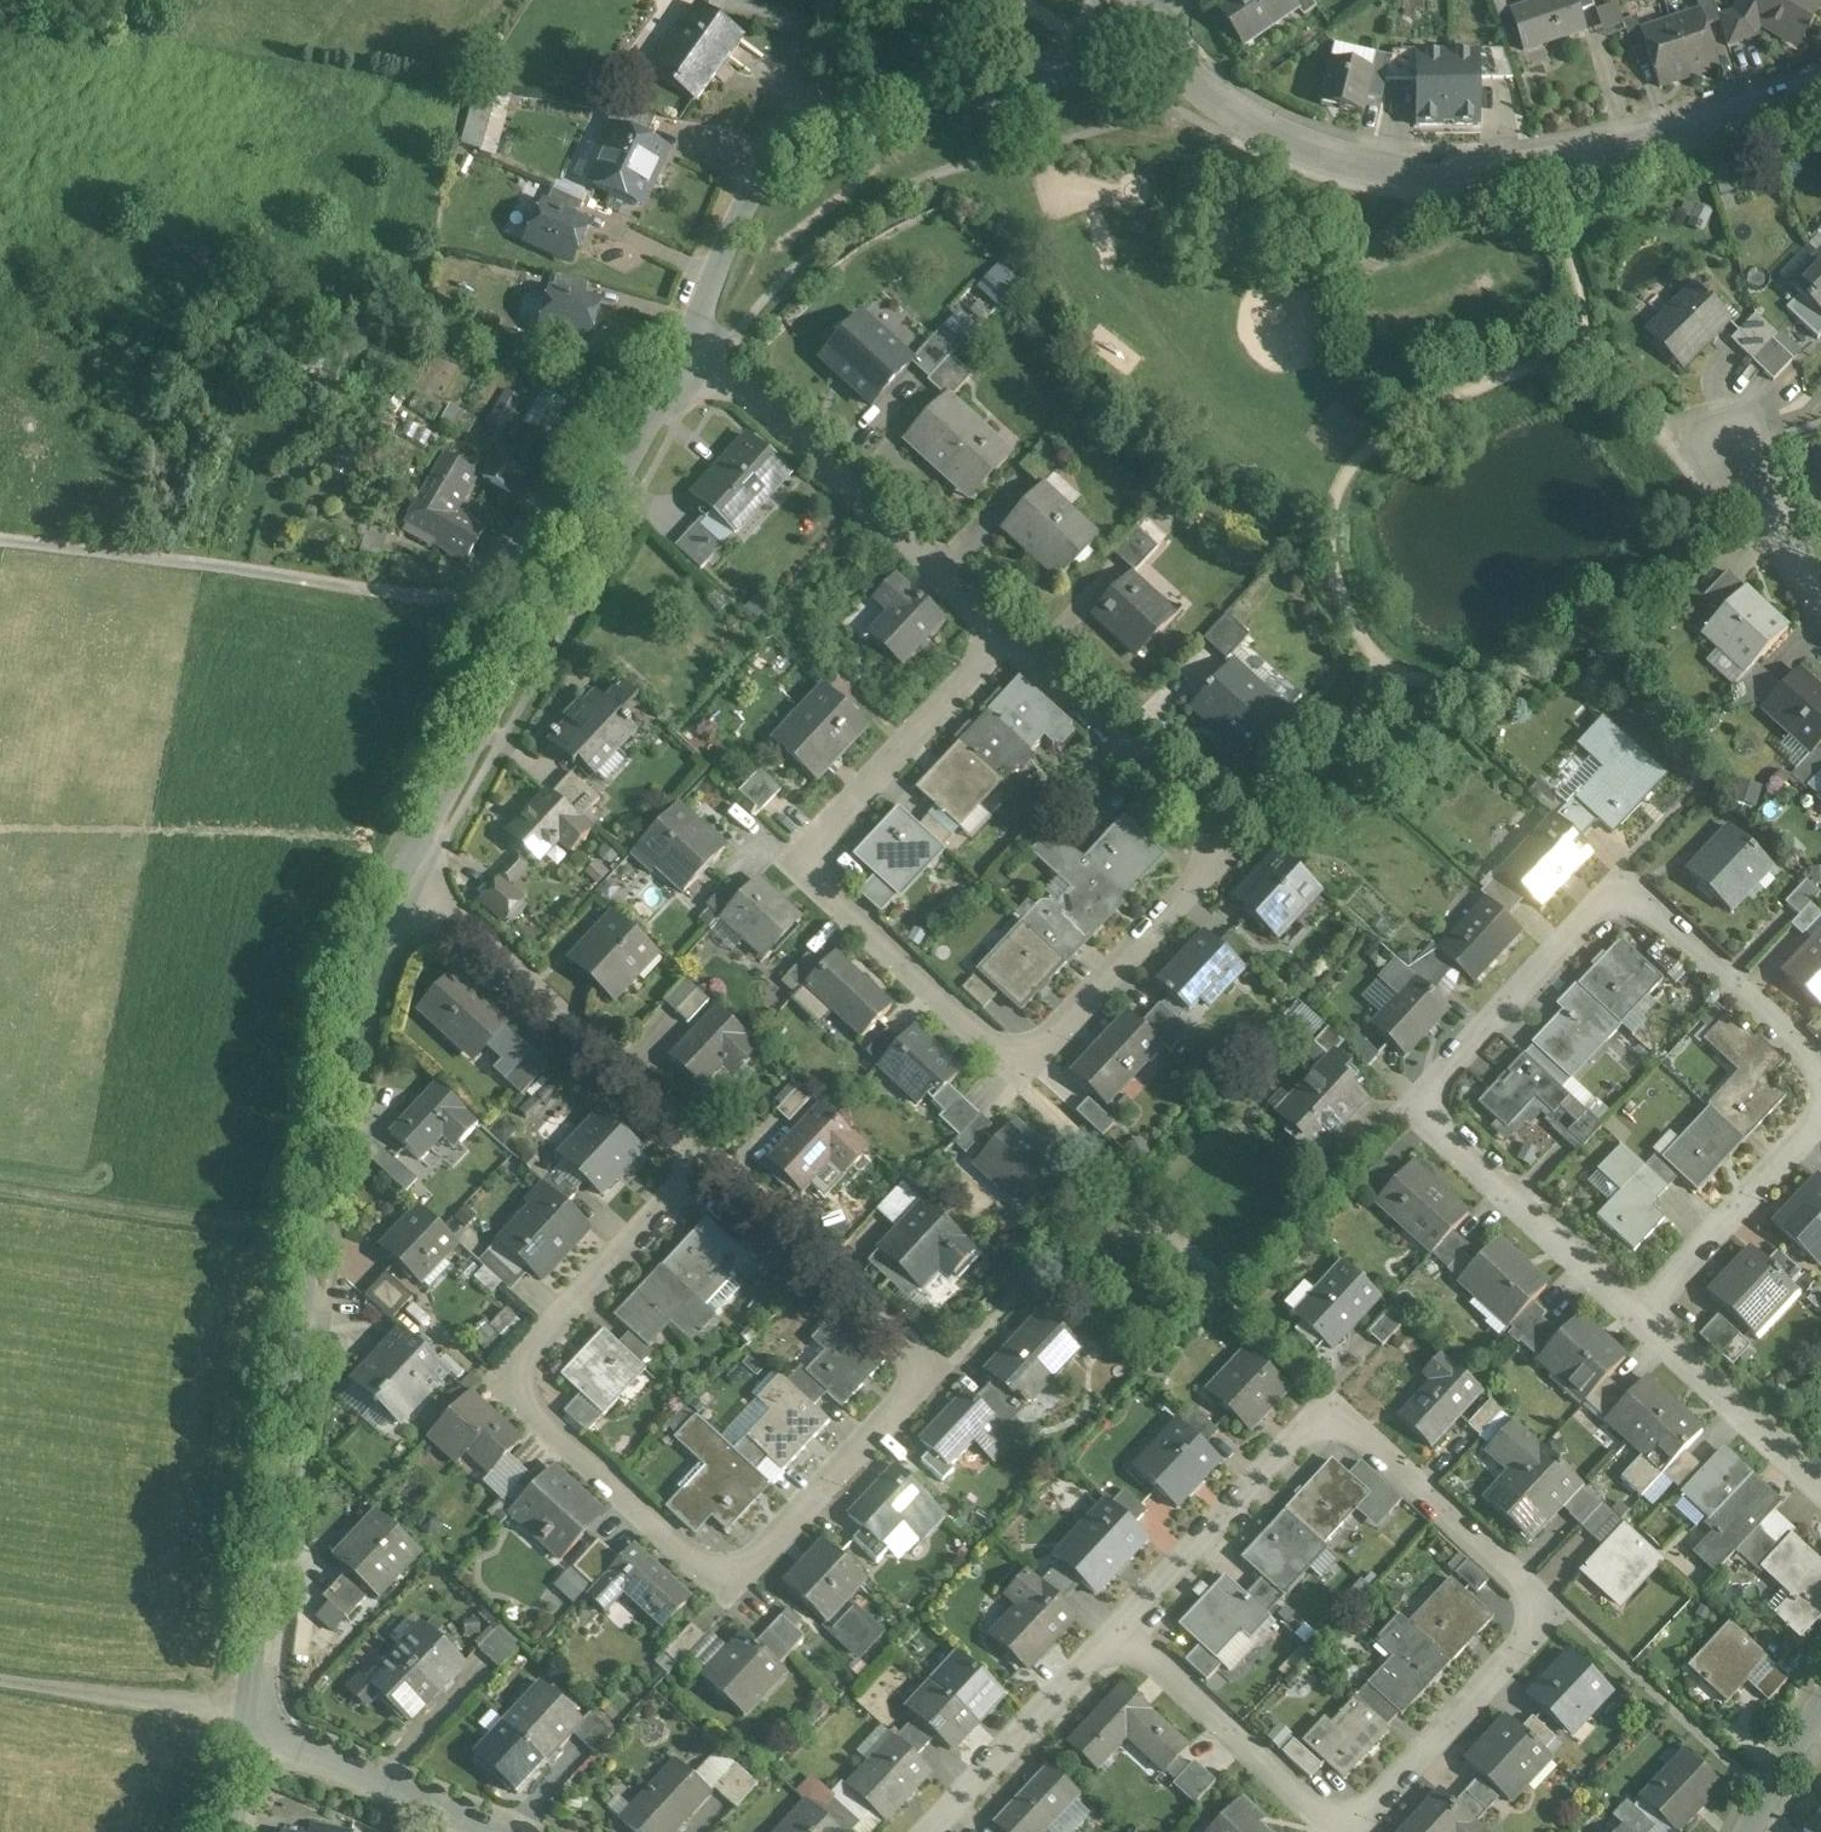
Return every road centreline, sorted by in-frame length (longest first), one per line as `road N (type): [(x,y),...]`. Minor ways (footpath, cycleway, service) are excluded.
road 1 (residential): [(709,1146),(893,1307),(915,1348),(915,1393),(759,1562),(728,1579),(687,1550),(536,1403),(530,1360),(582,1296)]
road 2 (residential): [(1002,635),(1228,838),(1017,1067),(825,891),(814,861),(827,825)]
road 3 (residential): [(1124,1632),(1331,1404),(1545,1605),(1487,1681),(1365,1804),(1333,1816),(1297,1800)]
road 4 (tertiary): [(245,1714),(361,978),(408,858)]
road 5 (residential): [(1140,13),(1164,45),(1231,97),(1324,148),(1439,172),(1559,168),(1820,92)]
road 6 (residential): [(647,423),(492,587),(458,605),(0,532)]
road 7 (tertiary): [(690,333),(766,157),(816,104),(899,83),(1007,88),(1140,13)]
road 8 (residential): [(1820,1067),(1657,899),(1624,888),(1595,908),(1426,1100),(1450,1137)]
road 9 (tertiary): [(408,858),(647,423)]
road 10 (residential): [(690,333),(731,361),(1002,635)]
road 11 (residential): [(408,858),(709,1146)]
road 12 (residential): [(510,1831),(245,1714)]
road 13 (residential): [(933,1831),(1124,1632)]
road 14 (residential): [(1643,1310),(1814,1129),(1820,1110)]
road 15 (residential): [(1450,1137),(1643,1310)]
road 16 (residential): [(827,825),(1002,635)]
road 17 (residential): [(1820,1477),(1643,1310)]
road 18 (residential): [(1297,1800),(1124,1632)]
road 19 (residential): [(582,1296),(709,1146)]
road 20 (residential): [(1820,578),(1738,452)]
road 21 (residential): [(1750,1831),(1820,1707)]

